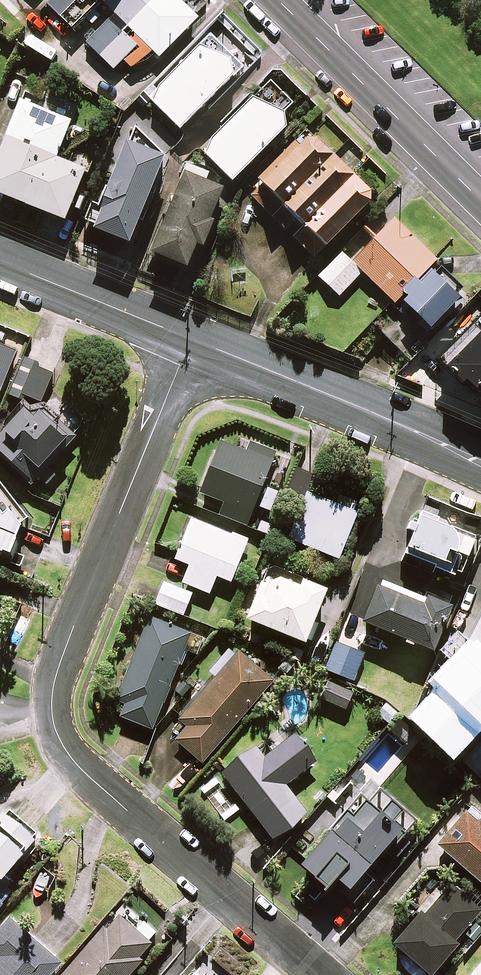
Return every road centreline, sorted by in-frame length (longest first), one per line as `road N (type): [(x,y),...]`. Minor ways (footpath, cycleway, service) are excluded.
road 1 (residential): [(193,340),(72,627),(51,719),(60,742),(98,786),(317,974)]
road 2 (tertiary): [(480,464),(193,340)]
road 3 (tertiary): [(277,0),(480,201)]
road 4 (tertiary): [(193,340),(0,262)]

